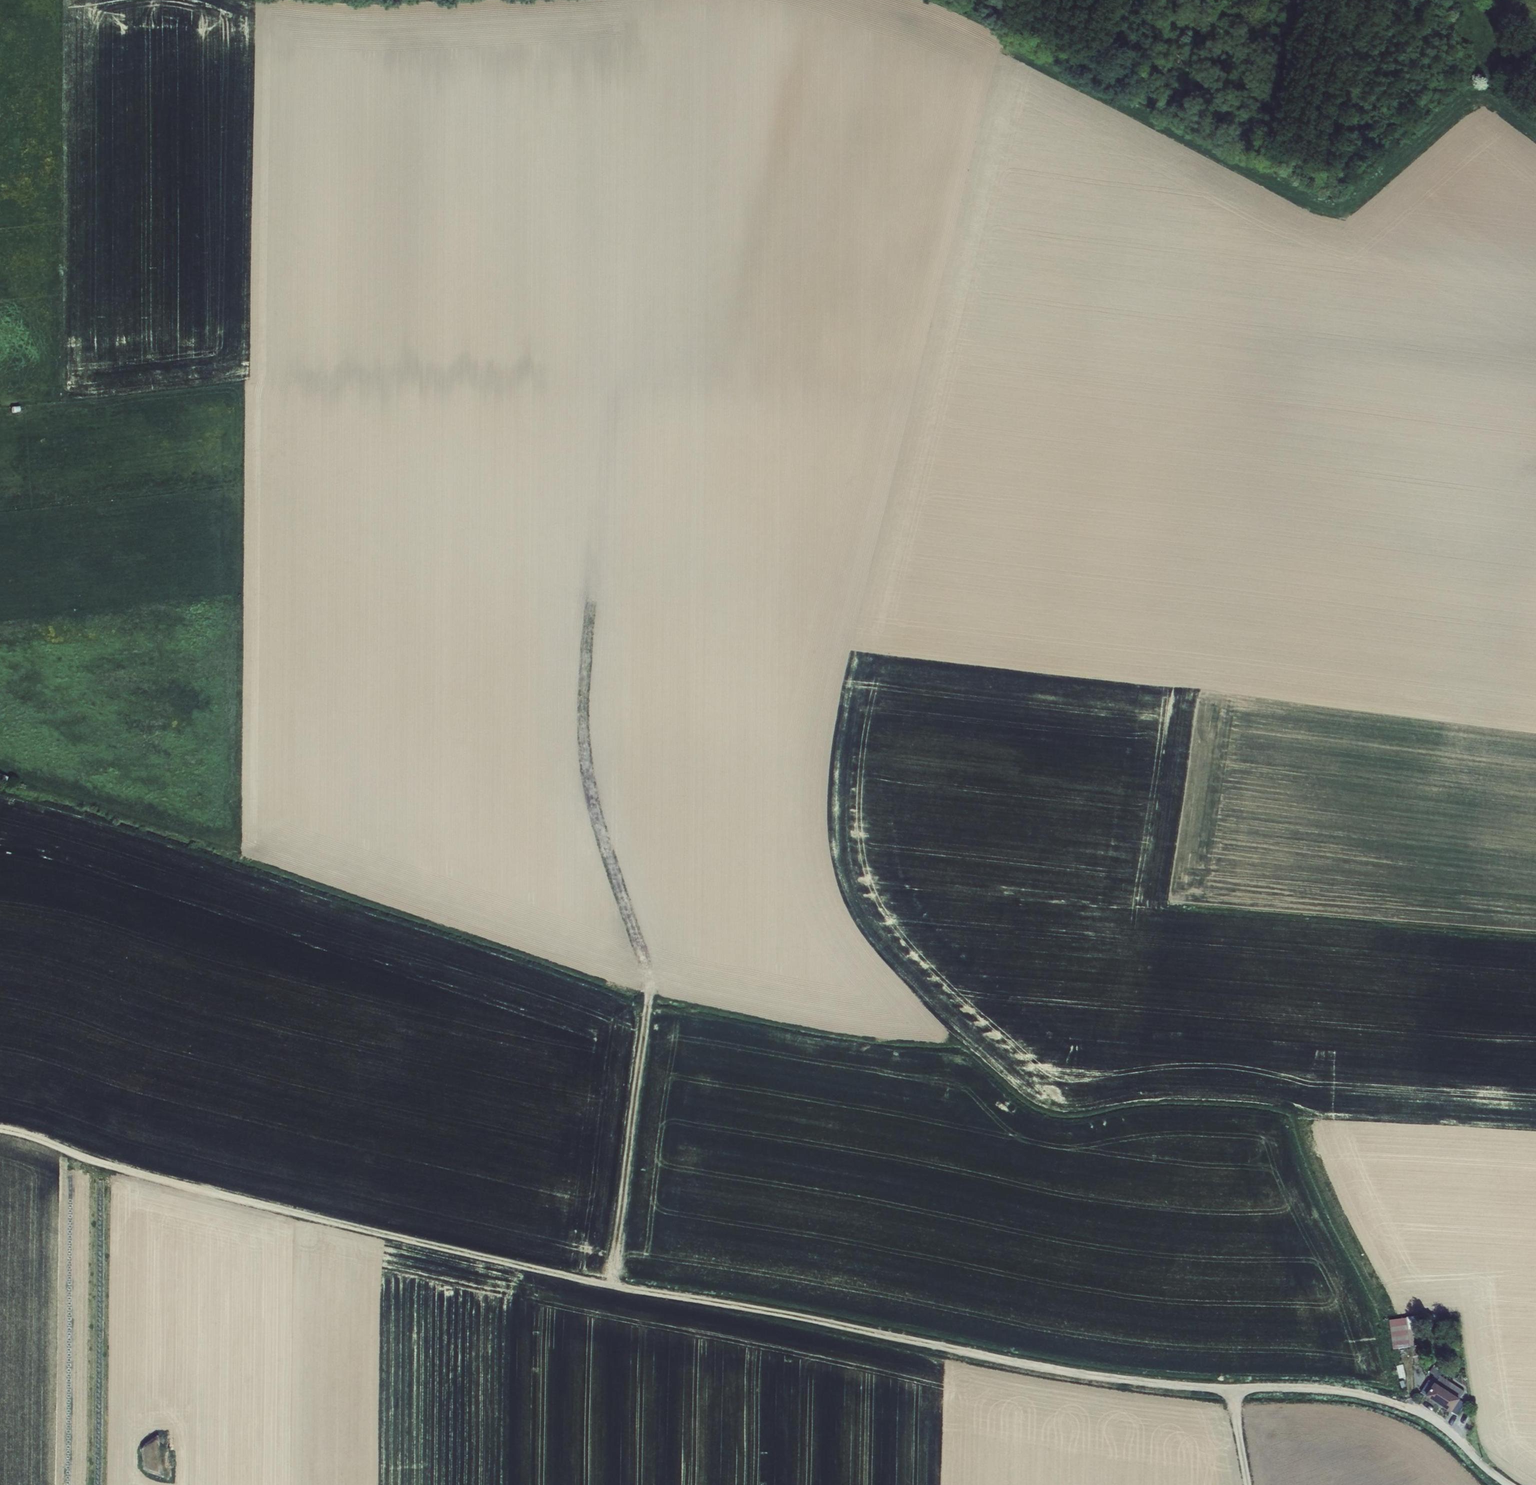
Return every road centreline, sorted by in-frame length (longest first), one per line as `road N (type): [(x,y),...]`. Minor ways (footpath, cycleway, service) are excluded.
road 1 (track): [(0,1128),(129,1171),(610,1285),(1077,1373),(1365,1396)]
road 2 (residential): [(1365,1396),(1435,1420),(1509,1484)]

